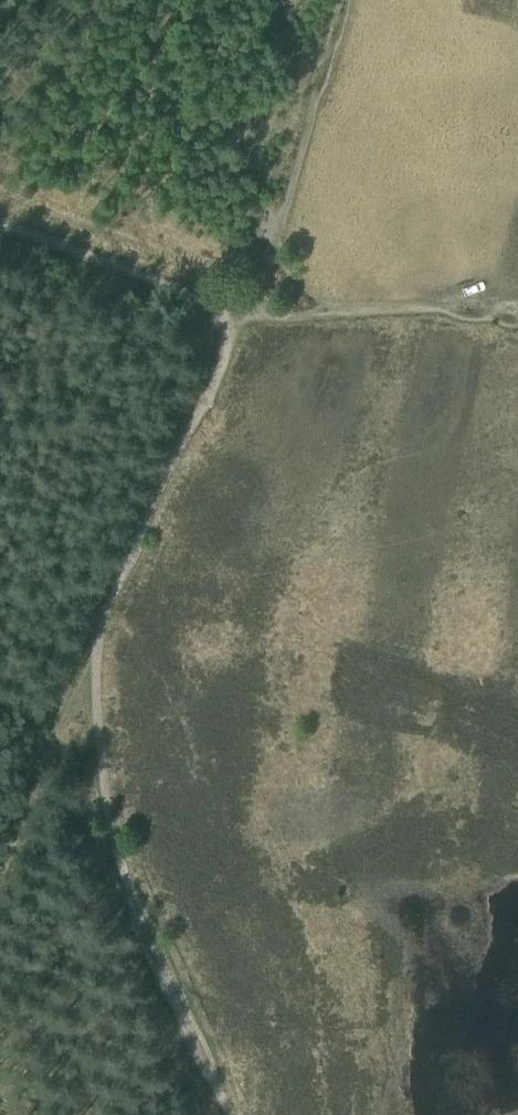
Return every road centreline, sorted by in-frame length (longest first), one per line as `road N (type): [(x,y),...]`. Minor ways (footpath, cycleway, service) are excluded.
road 1 (track): [(240,310),(222,365),(172,451),(73,702),(138,937),(215,1114)]
road 2 (track): [(240,310),(275,236),(344,0)]
road 3 (track): [(0,228),(207,305),(240,310)]
road 4 (track): [(73,702),(0,858)]

